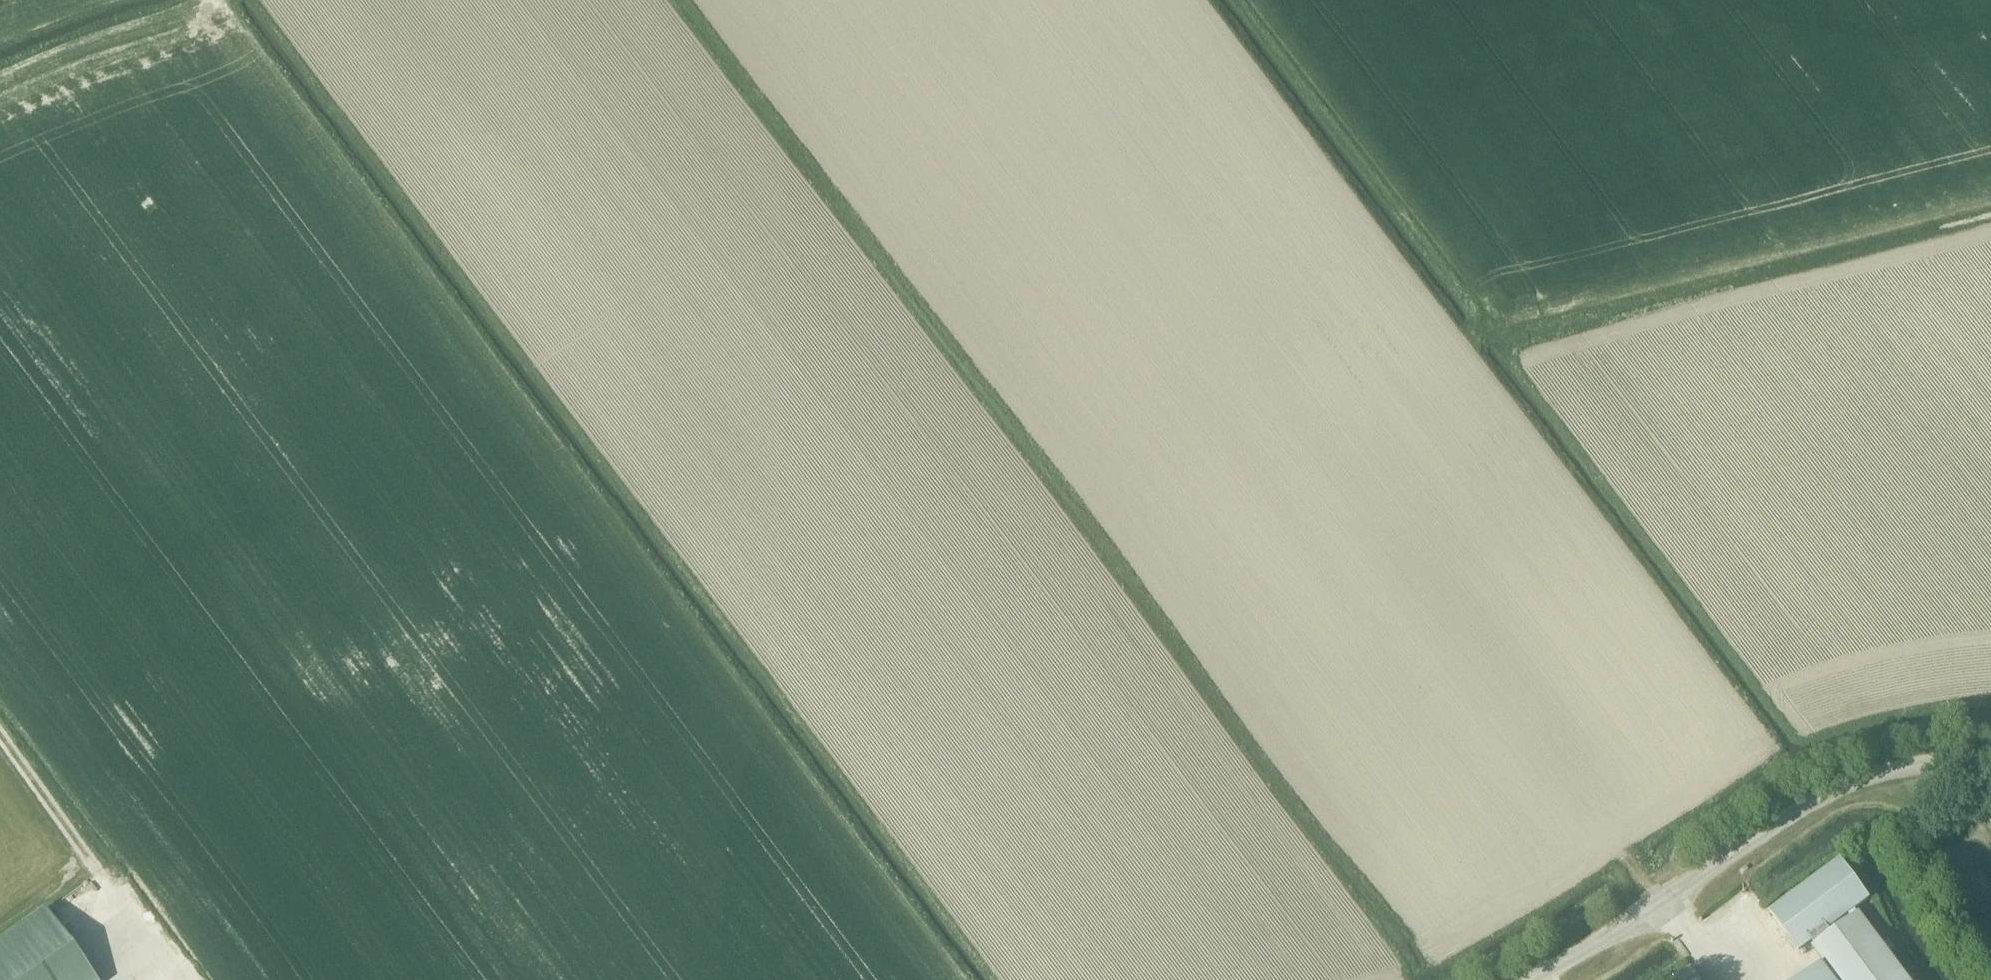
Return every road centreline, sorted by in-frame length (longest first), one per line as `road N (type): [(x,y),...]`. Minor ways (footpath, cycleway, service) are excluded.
road 1 (unclassified): [(1526,979),(1811,801),(1874,772),(1990,757)]

